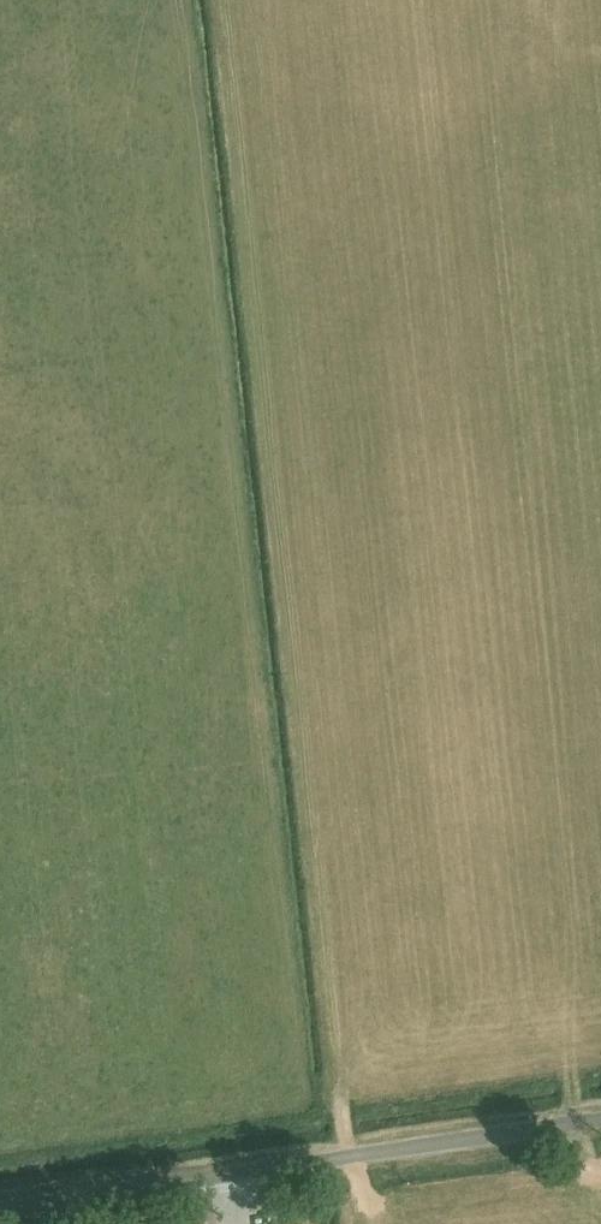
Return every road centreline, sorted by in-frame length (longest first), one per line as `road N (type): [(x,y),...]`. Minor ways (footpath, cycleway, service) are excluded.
road 1 (unclassified): [(0,1220),(600,1139)]

